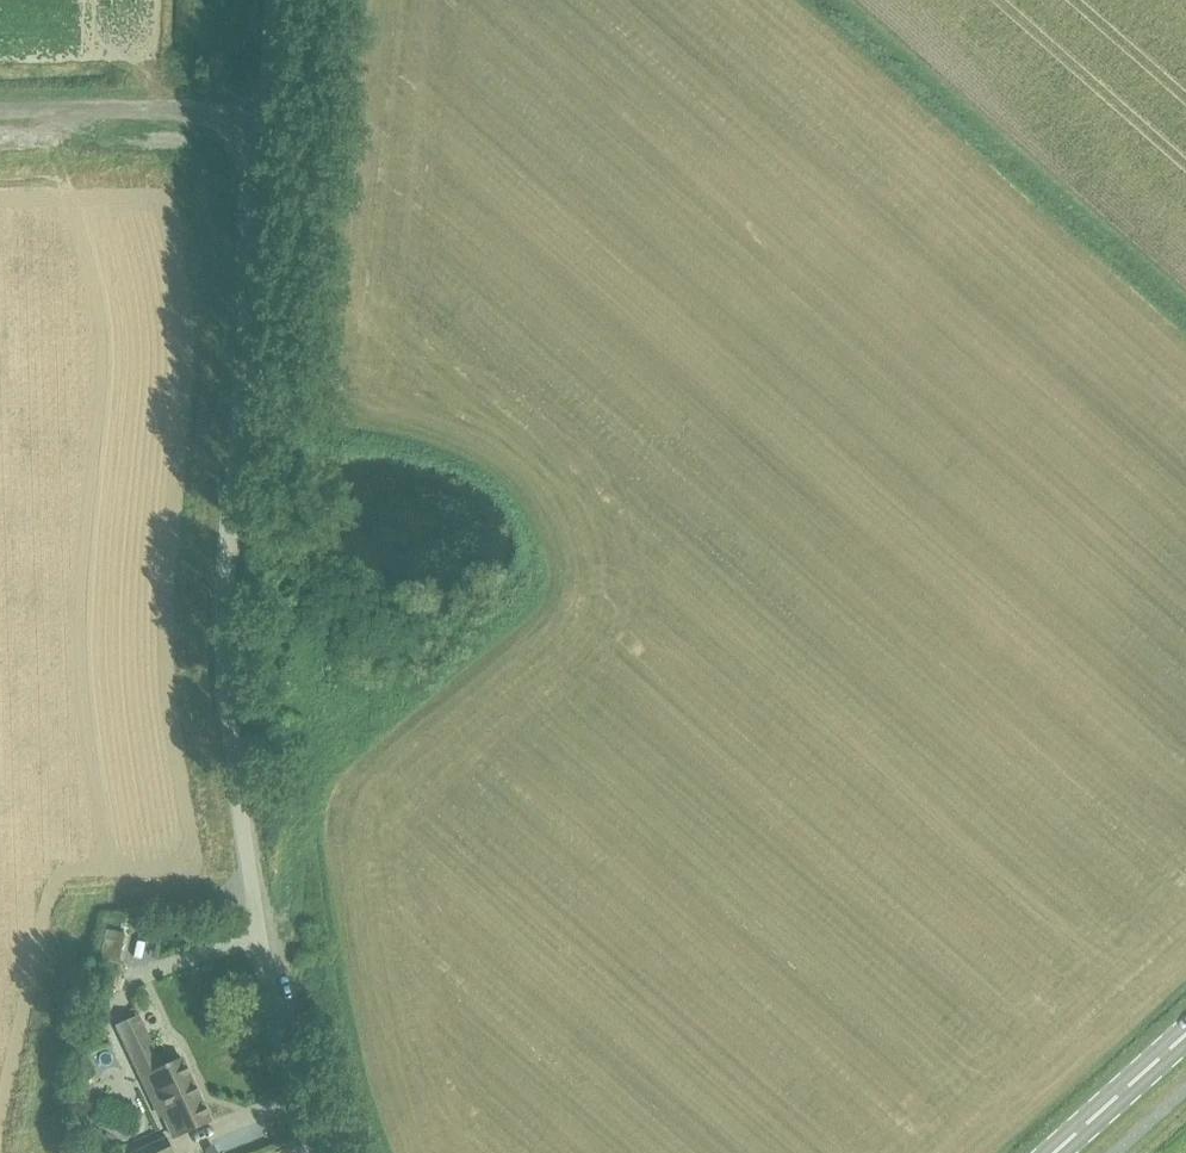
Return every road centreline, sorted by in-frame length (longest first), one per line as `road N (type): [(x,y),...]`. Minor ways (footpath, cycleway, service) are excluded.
road 1 (unclassified): [(316,1152),(260,940),(223,633),(272,0)]
road 2 (track): [(264,105),(0,110)]
road 3 (primary): [(1055,1152),(1185,1037)]

